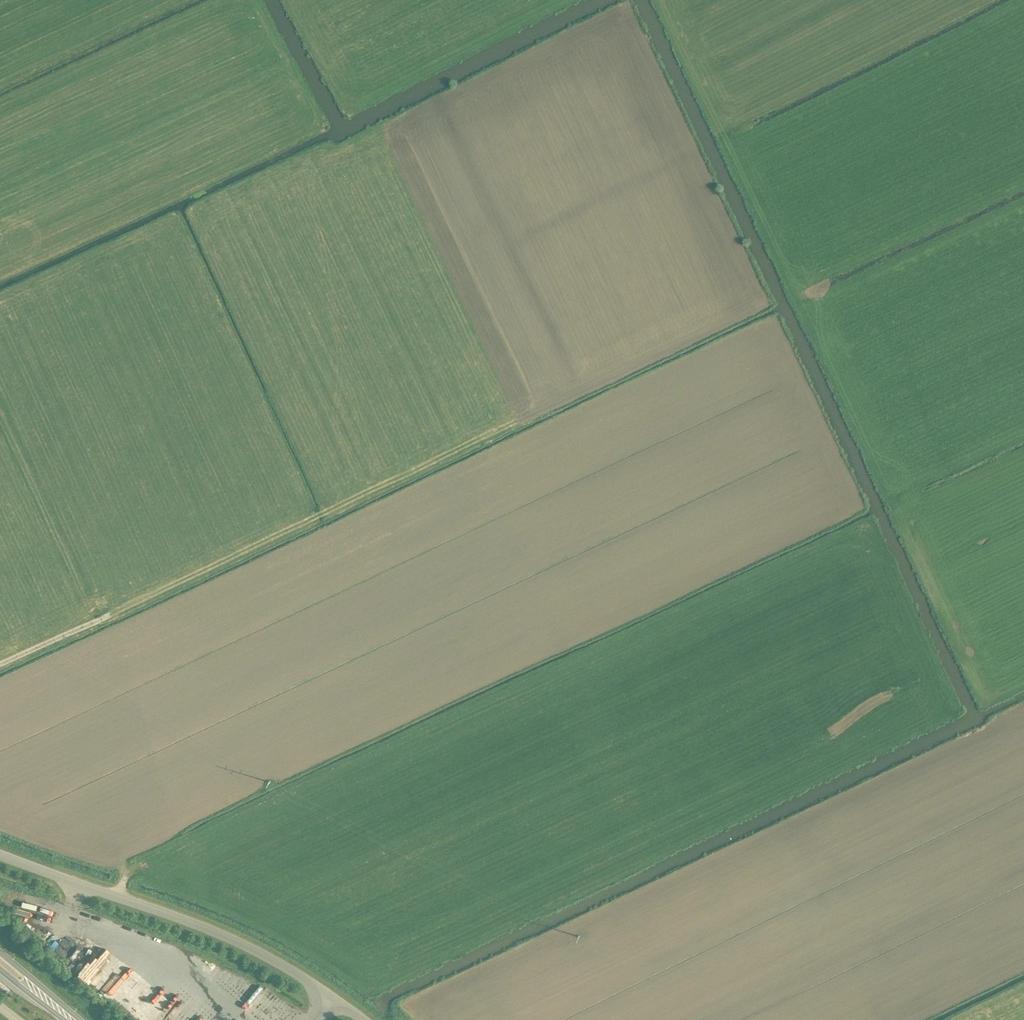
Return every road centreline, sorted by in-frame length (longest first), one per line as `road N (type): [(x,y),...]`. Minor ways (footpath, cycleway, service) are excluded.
road 1 (unclassified): [(362,1019),(218,932),(0,852)]

